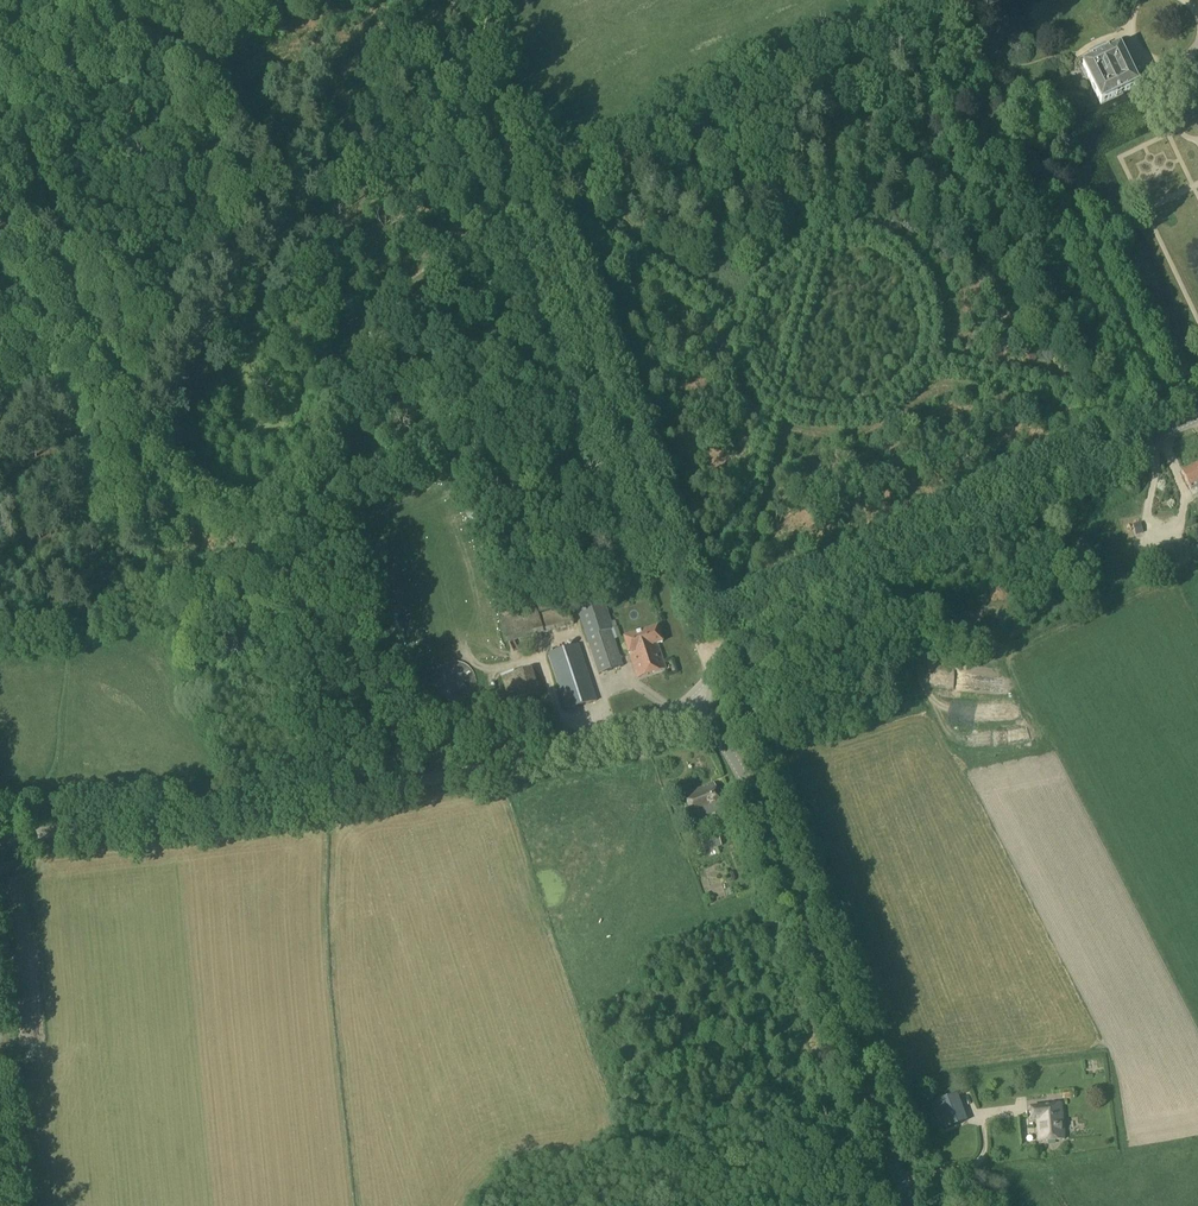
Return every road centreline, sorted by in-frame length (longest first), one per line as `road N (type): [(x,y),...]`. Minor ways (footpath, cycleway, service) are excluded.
road 1 (track): [(532,203),(858,44),(871,48),(987,154),(1008,167),(1052,175),(1173,428)]
road 2 (unclassified): [(0,838),(446,783),(616,739),(692,698)]
road 3 (tertiary): [(692,698),(774,620),(1197,416)]
road 4 (tertiary): [(906,1205),(756,802),(692,698)]
road 5 (track): [(535,213),(702,647)]
road 6 (track): [(535,213),(446,0)]

